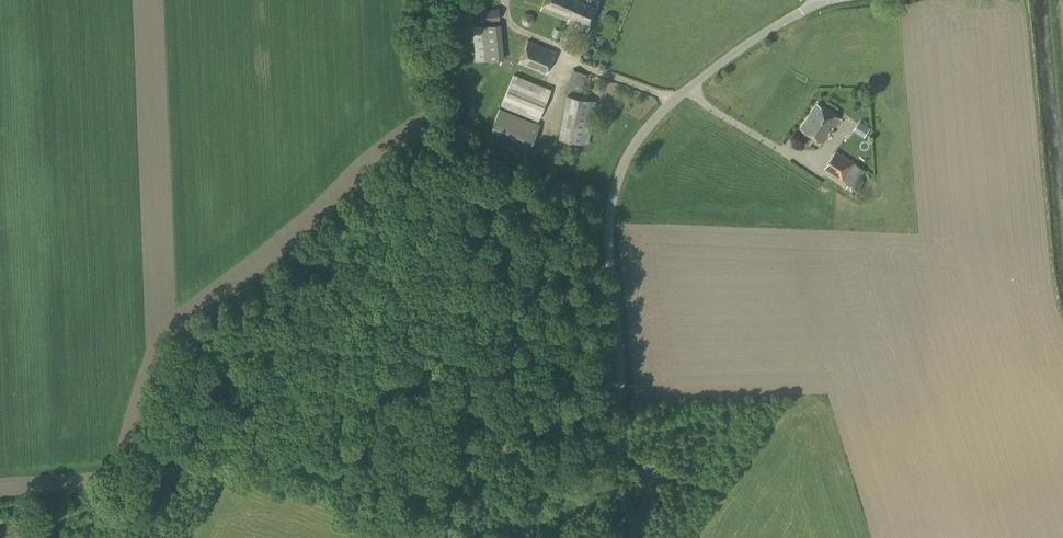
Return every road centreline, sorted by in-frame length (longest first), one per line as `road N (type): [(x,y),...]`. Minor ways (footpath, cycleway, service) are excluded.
road 1 (unclassified): [(569,537),(611,447),(619,396),(607,234),(624,162),(676,100),(766,30),(818,2)]
road 2 (track): [(729,497),(611,447)]

